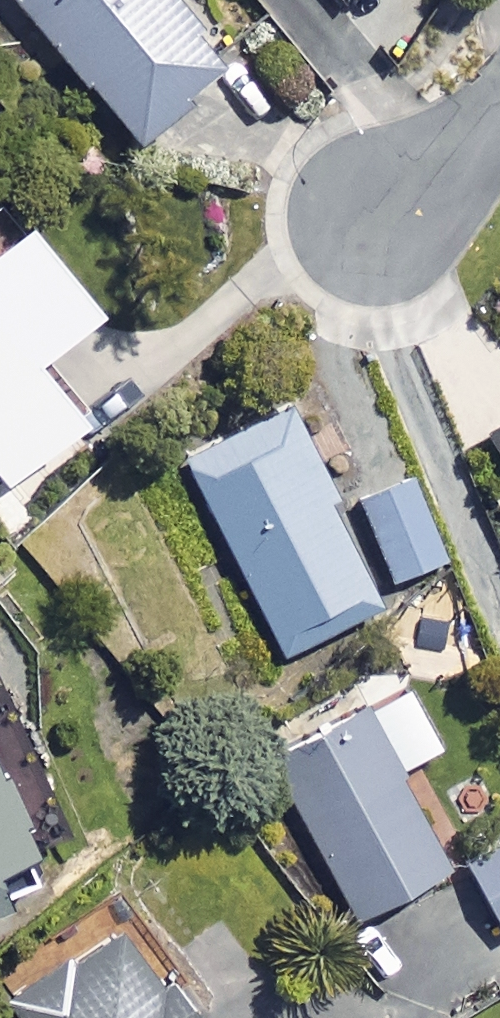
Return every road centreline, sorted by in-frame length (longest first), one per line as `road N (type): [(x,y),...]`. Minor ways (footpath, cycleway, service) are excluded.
road 1 (residential): [(368,224),(499,115)]

